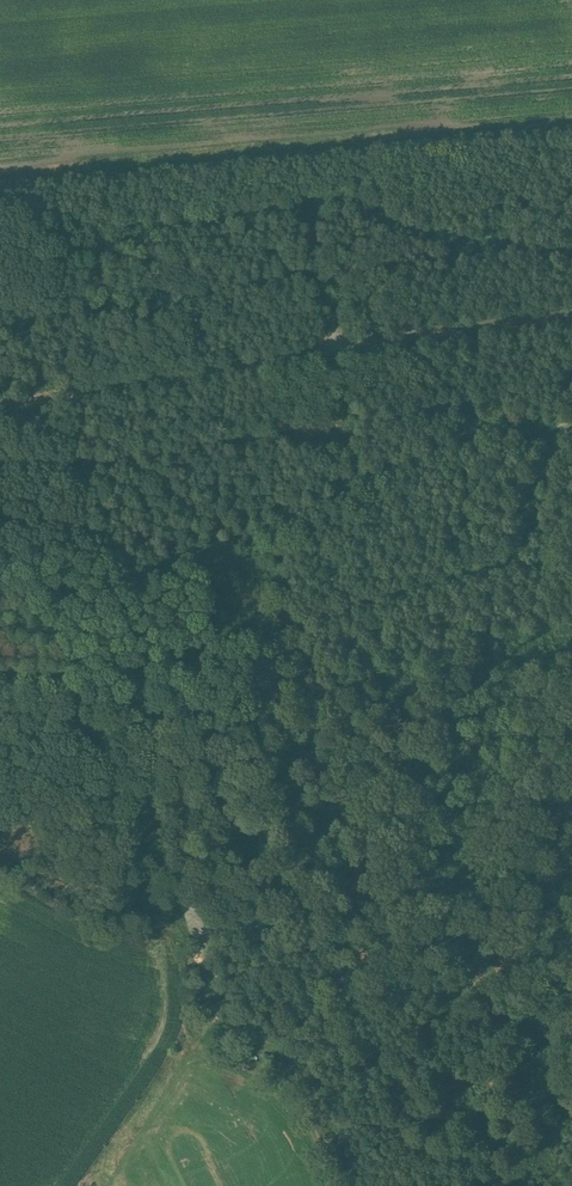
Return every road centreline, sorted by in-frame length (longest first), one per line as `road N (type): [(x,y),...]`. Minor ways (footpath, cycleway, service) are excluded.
road 1 (track): [(571,314),(0,408)]
road 2 (track): [(571,872),(172,936)]

